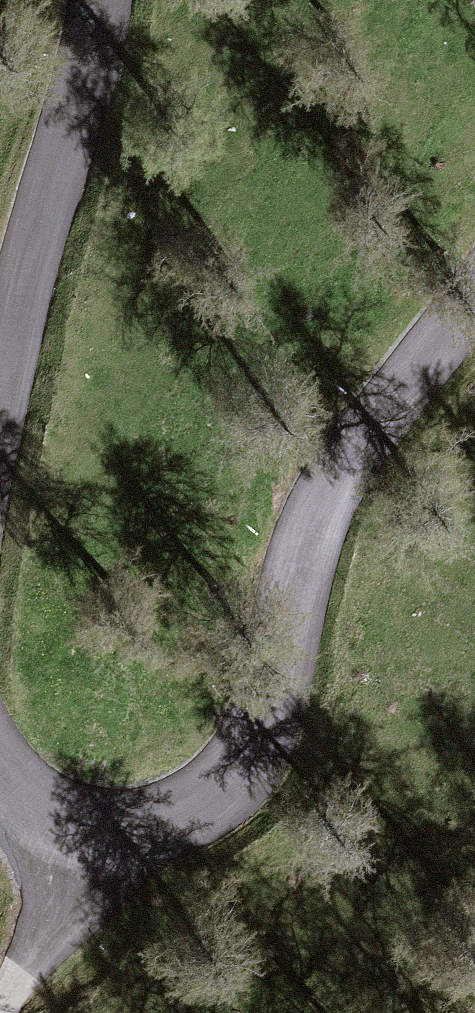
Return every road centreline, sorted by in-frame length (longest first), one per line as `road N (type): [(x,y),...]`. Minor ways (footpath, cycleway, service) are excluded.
road 1 (tertiary): [(93,831),(170,820),(209,793),(243,754),(278,685),(324,505),(383,411),(474,295)]
road 2 (tertiary): [(98,0),(0,400)]
road 3 (residential): [(0,1012),(93,831)]

